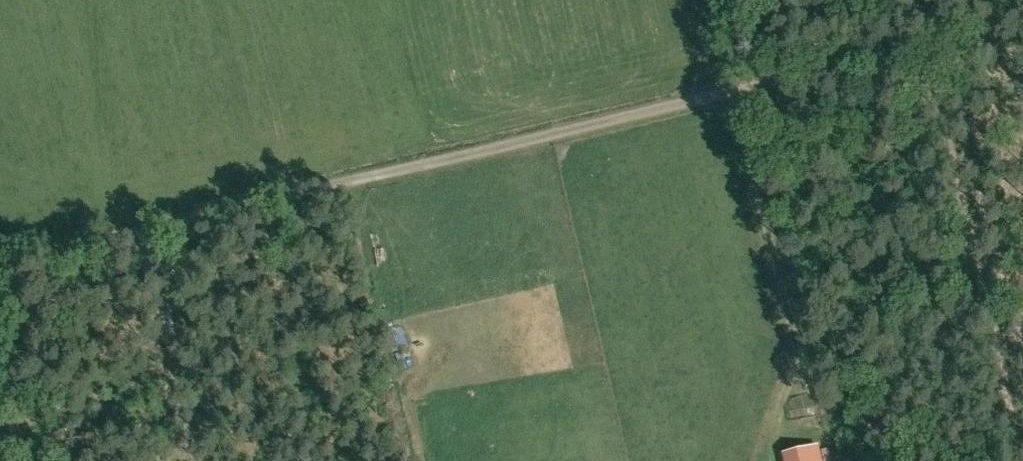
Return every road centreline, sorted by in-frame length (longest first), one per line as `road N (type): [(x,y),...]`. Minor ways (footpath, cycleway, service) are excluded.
road 1 (track): [(924,44),(150,228)]
road 2 (track): [(924,44),(1022,460)]
road 3 (track): [(150,228),(0,263)]

